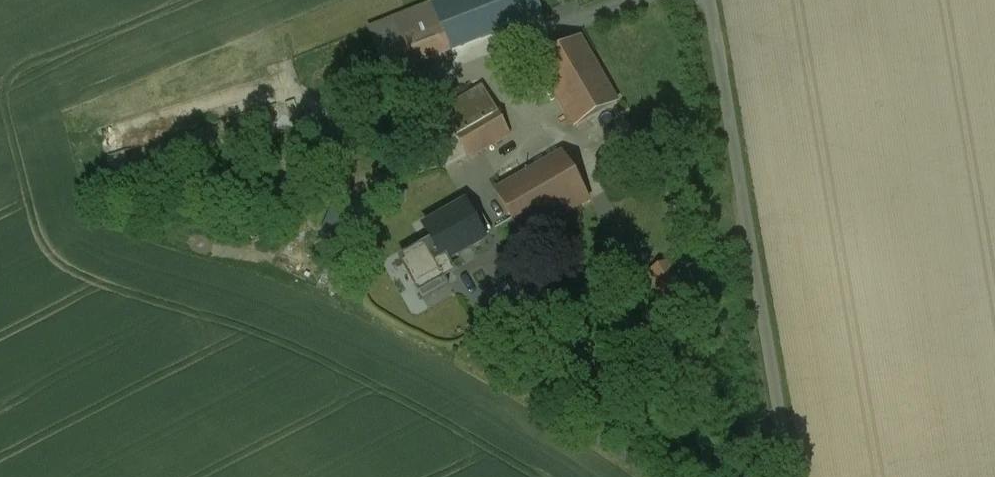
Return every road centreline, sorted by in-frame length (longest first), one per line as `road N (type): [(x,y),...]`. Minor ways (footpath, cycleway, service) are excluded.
road 1 (unclassified): [(709,0),(791,476)]

